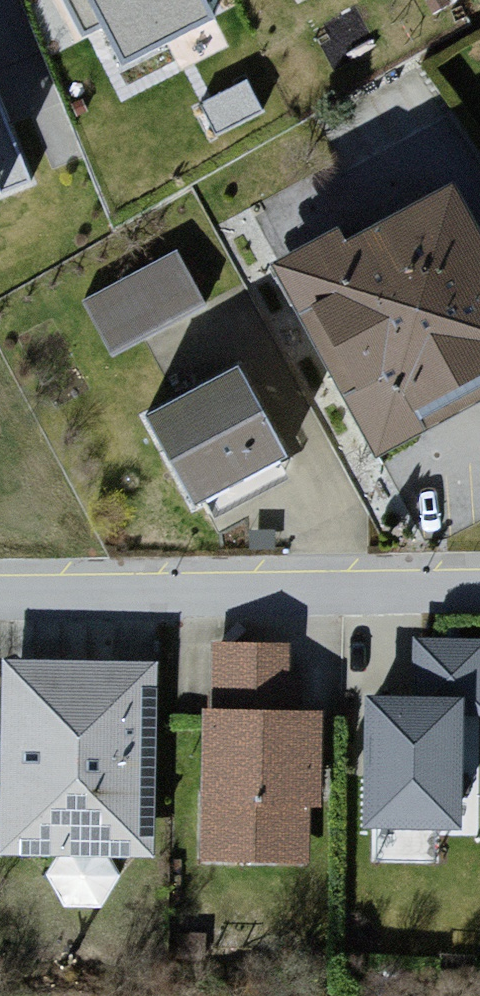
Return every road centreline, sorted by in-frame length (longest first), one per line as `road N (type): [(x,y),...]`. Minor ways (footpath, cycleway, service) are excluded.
road 1 (residential): [(479,605),(0,607)]

